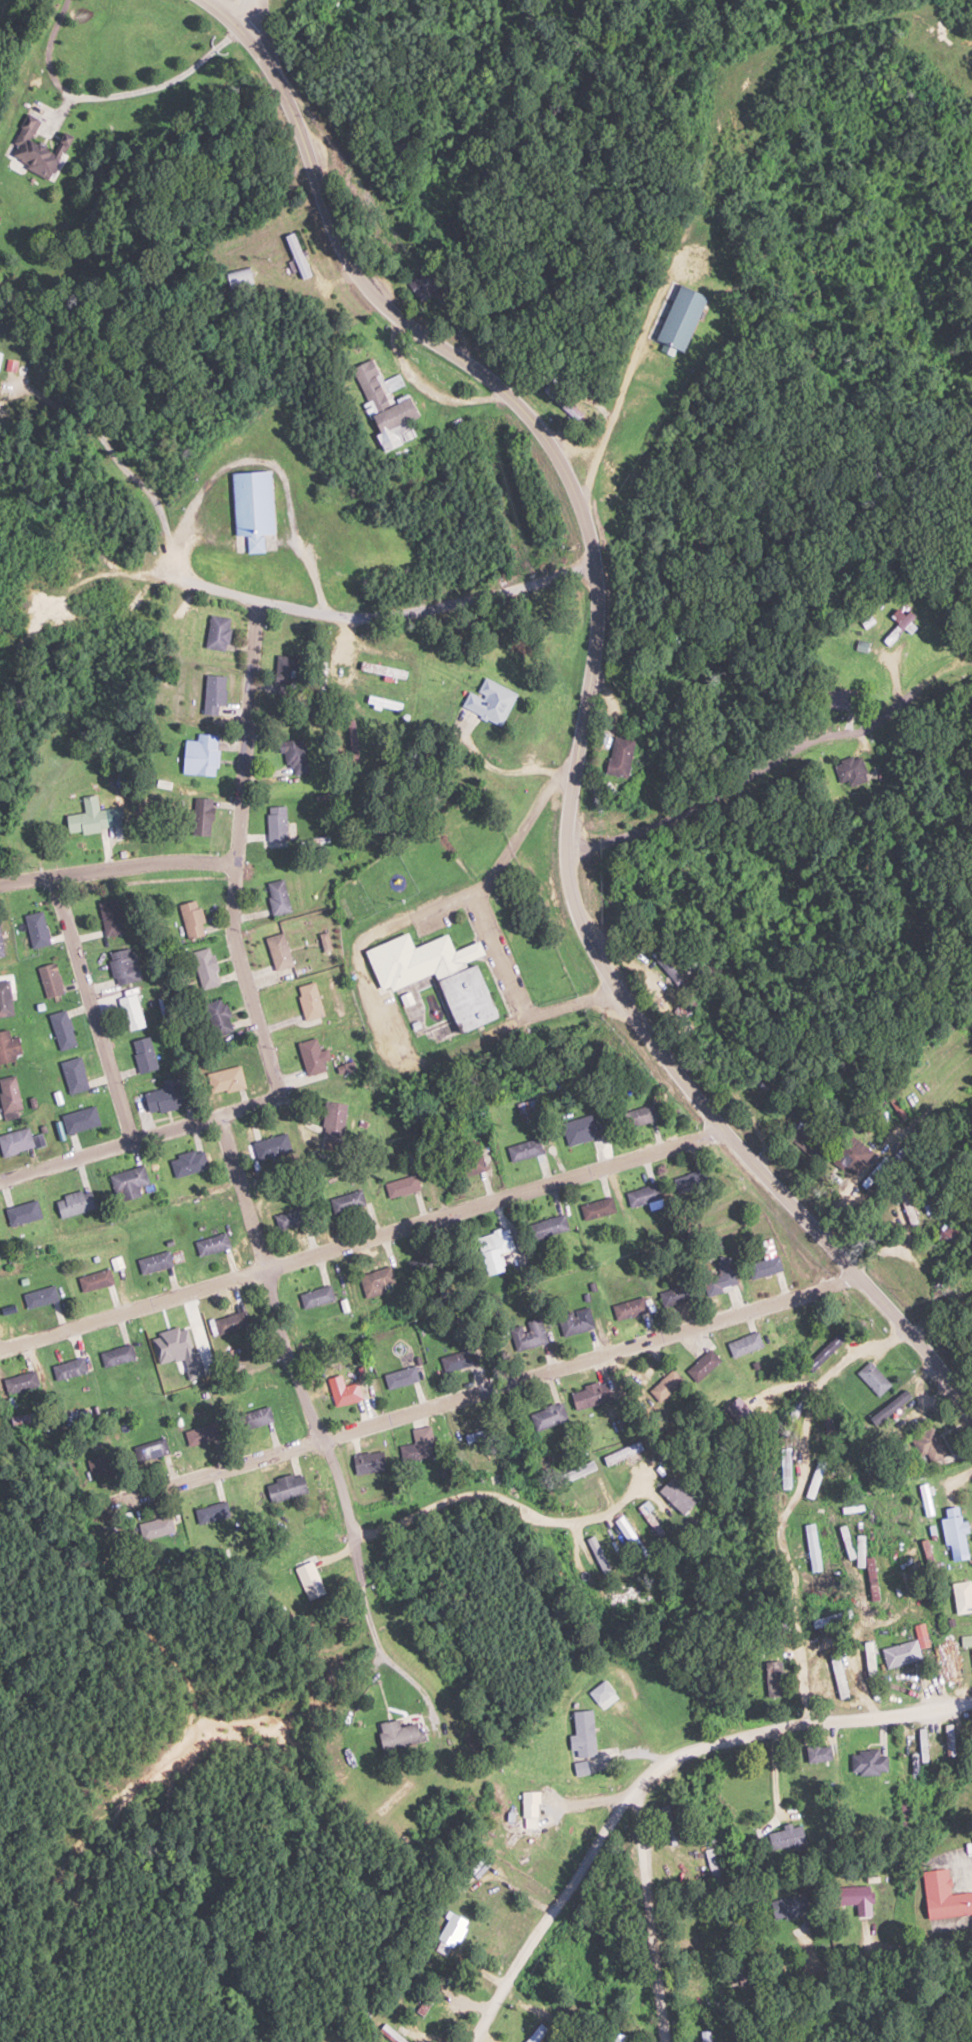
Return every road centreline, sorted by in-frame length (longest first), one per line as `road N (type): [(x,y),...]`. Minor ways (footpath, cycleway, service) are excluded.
road 1 (tertiary): [(205,0),(253,41),(283,91),(355,271),(378,299),(490,381),(537,430),(573,493),(594,586),(593,676),(567,826),(583,926),(618,987),(722,1126),(971,1411)]
road 2 (residential): [(19,1489),(113,1502),(859,1274)]
road 3 (residential): [(0,1346),(722,1126)]
road 4 (residential): [(255,600),(236,932),(281,1094)]
road 5 (residential): [(971,1701),(745,1736),(673,1761),(637,1789)]
road 6 (residential): [(220,1112),(289,1356),(321,1437)]
road 7 (residential): [(589,571),(354,618),(255,600)]
road 8 (residential): [(637,1789),(538,1916),(465,2041)]
road 9 (residential): [(281,1094),(0,1178)]
road 10 (residential): [(55,875),(130,1141)]
road 11 (residential): [(573,493),(675,260)]
road 12 (residential): [(664,2041),(637,1789)]
road 13 (residential): [(239,861),(175,859),(0,884)]

